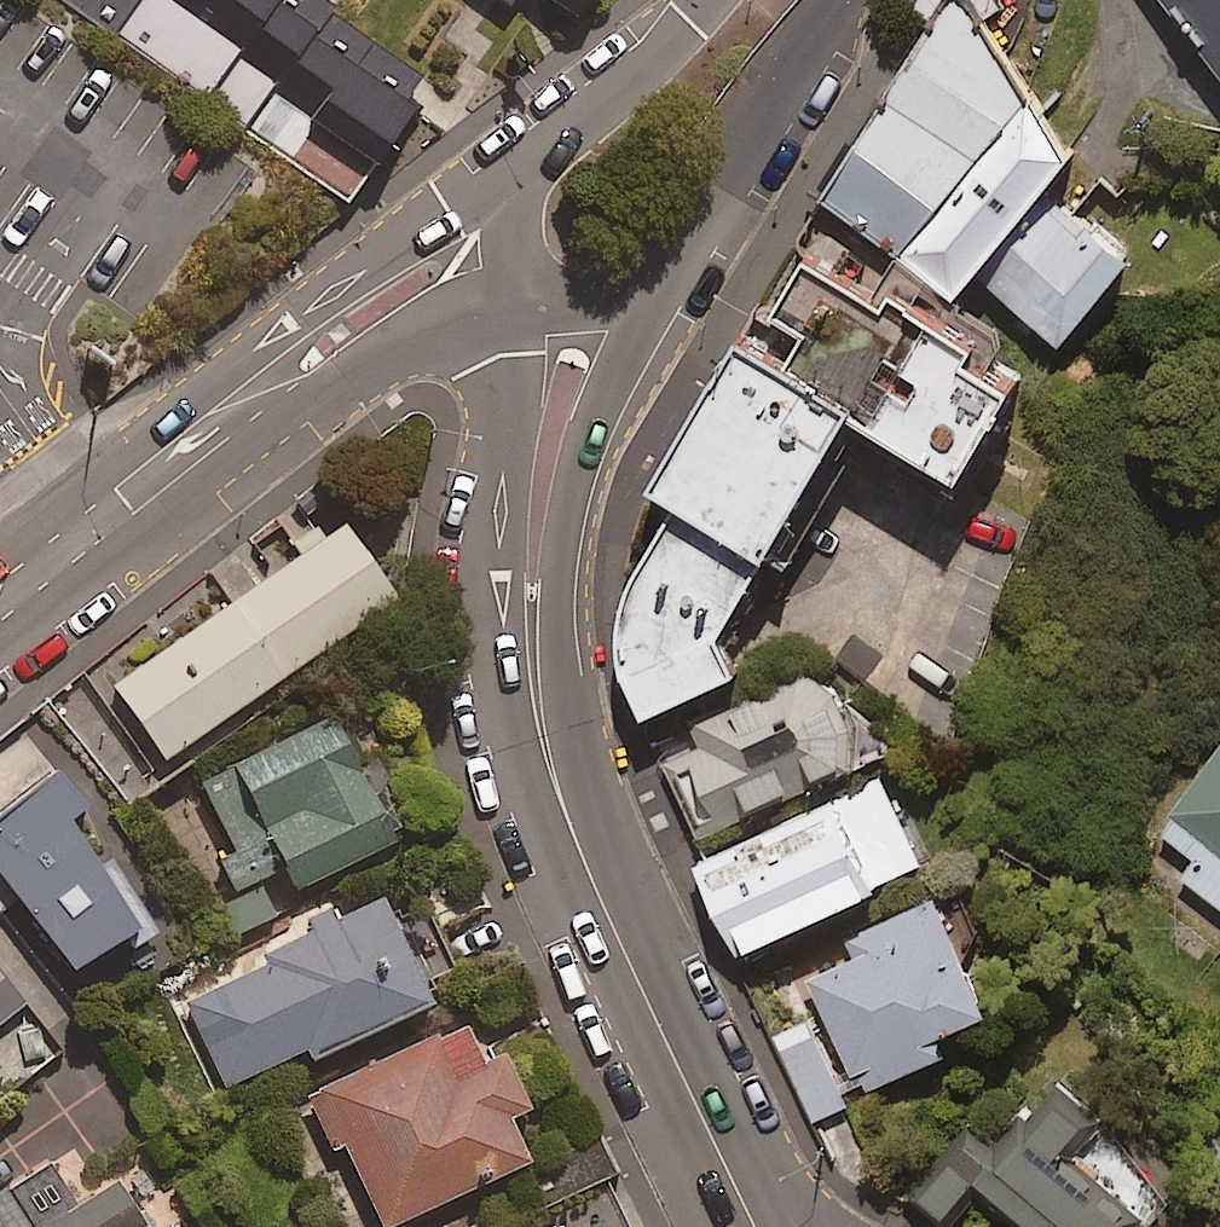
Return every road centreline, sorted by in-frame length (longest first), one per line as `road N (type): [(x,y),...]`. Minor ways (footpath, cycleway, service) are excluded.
road 1 (tertiary): [(29,529),(450,206),(536,171)]
road 2 (tertiary): [(665,271),(592,433),(566,543),(562,677),(549,772)]
road 3 (tertiary): [(549,772),(757,1226)]
road 4 (tertiary): [(549,772),(500,660),(488,604),(509,299)]
road 5 (tertiary): [(318,408),(0,652)]
road 6 (tertiary): [(318,408),(200,436),(83,534),(29,529)]
road 7 (tertiary): [(843,0),(784,72),(665,271)]
road 8 (tertiary): [(536,171),(672,48),(711,0)]
road 9 (tertiary): [(509,299),(438,320),(318,408)]
road 10 (tertiary): [(665,271),(613,296),(509,299)]
road 11 (tertiary): [(509,299),(516,227),(536,171)]

